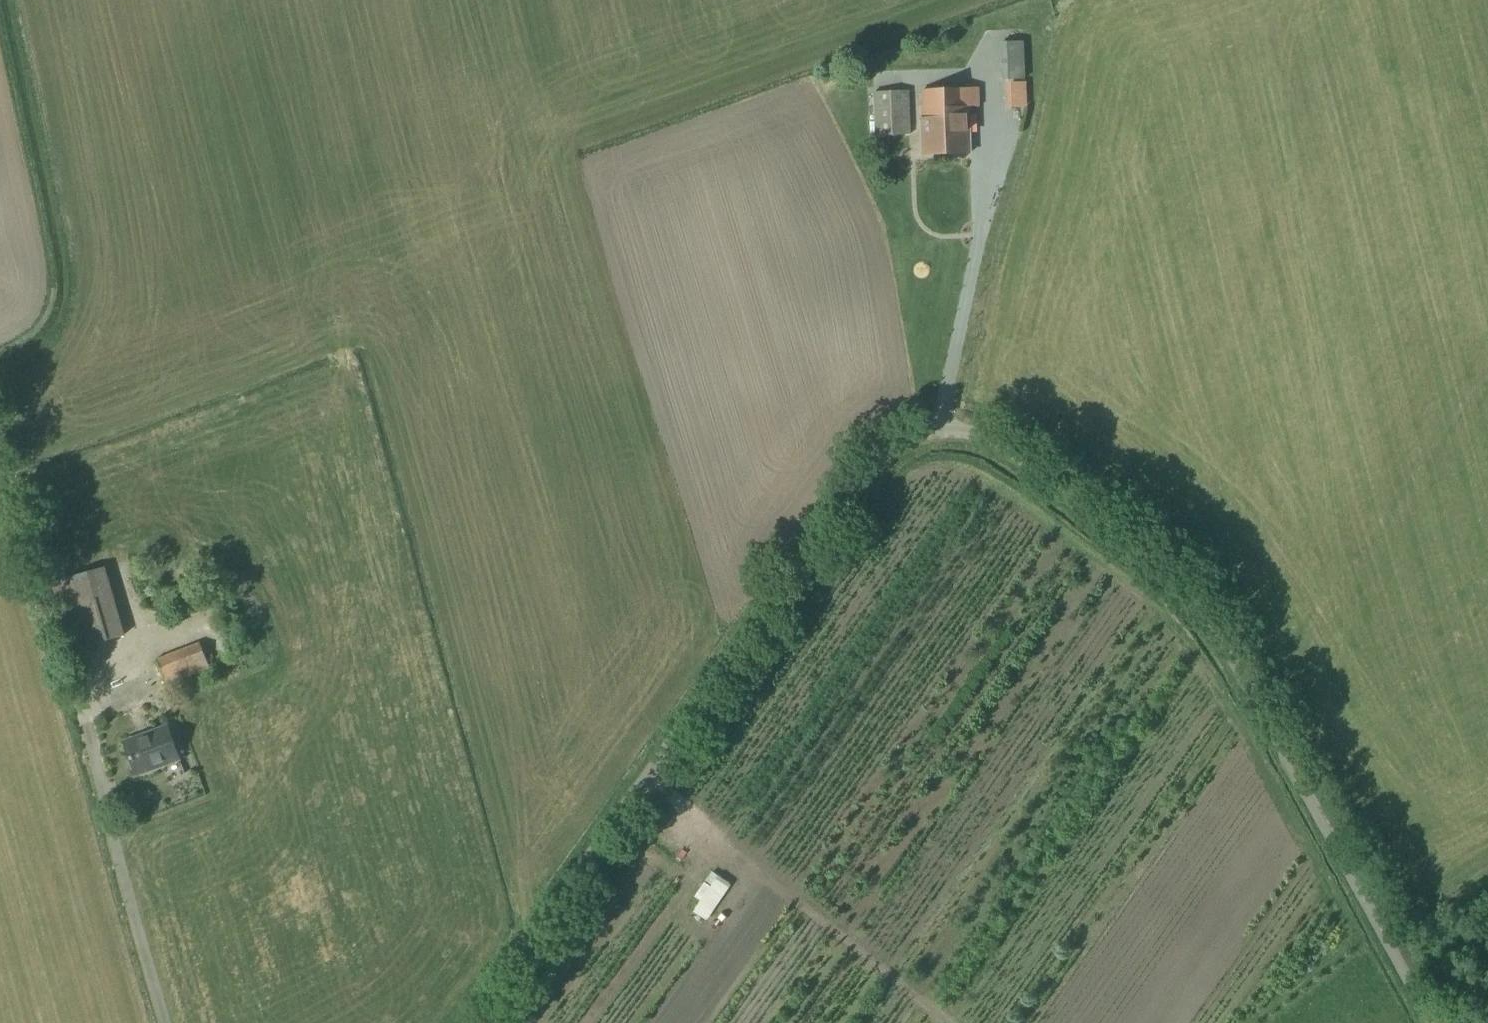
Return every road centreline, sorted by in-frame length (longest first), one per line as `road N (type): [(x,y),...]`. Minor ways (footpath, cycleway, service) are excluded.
road 1 (unclassified): [(475,1022),(888,459),(959,422),(1011,430),(1206,587),(1254,657),(1438,1022)]

